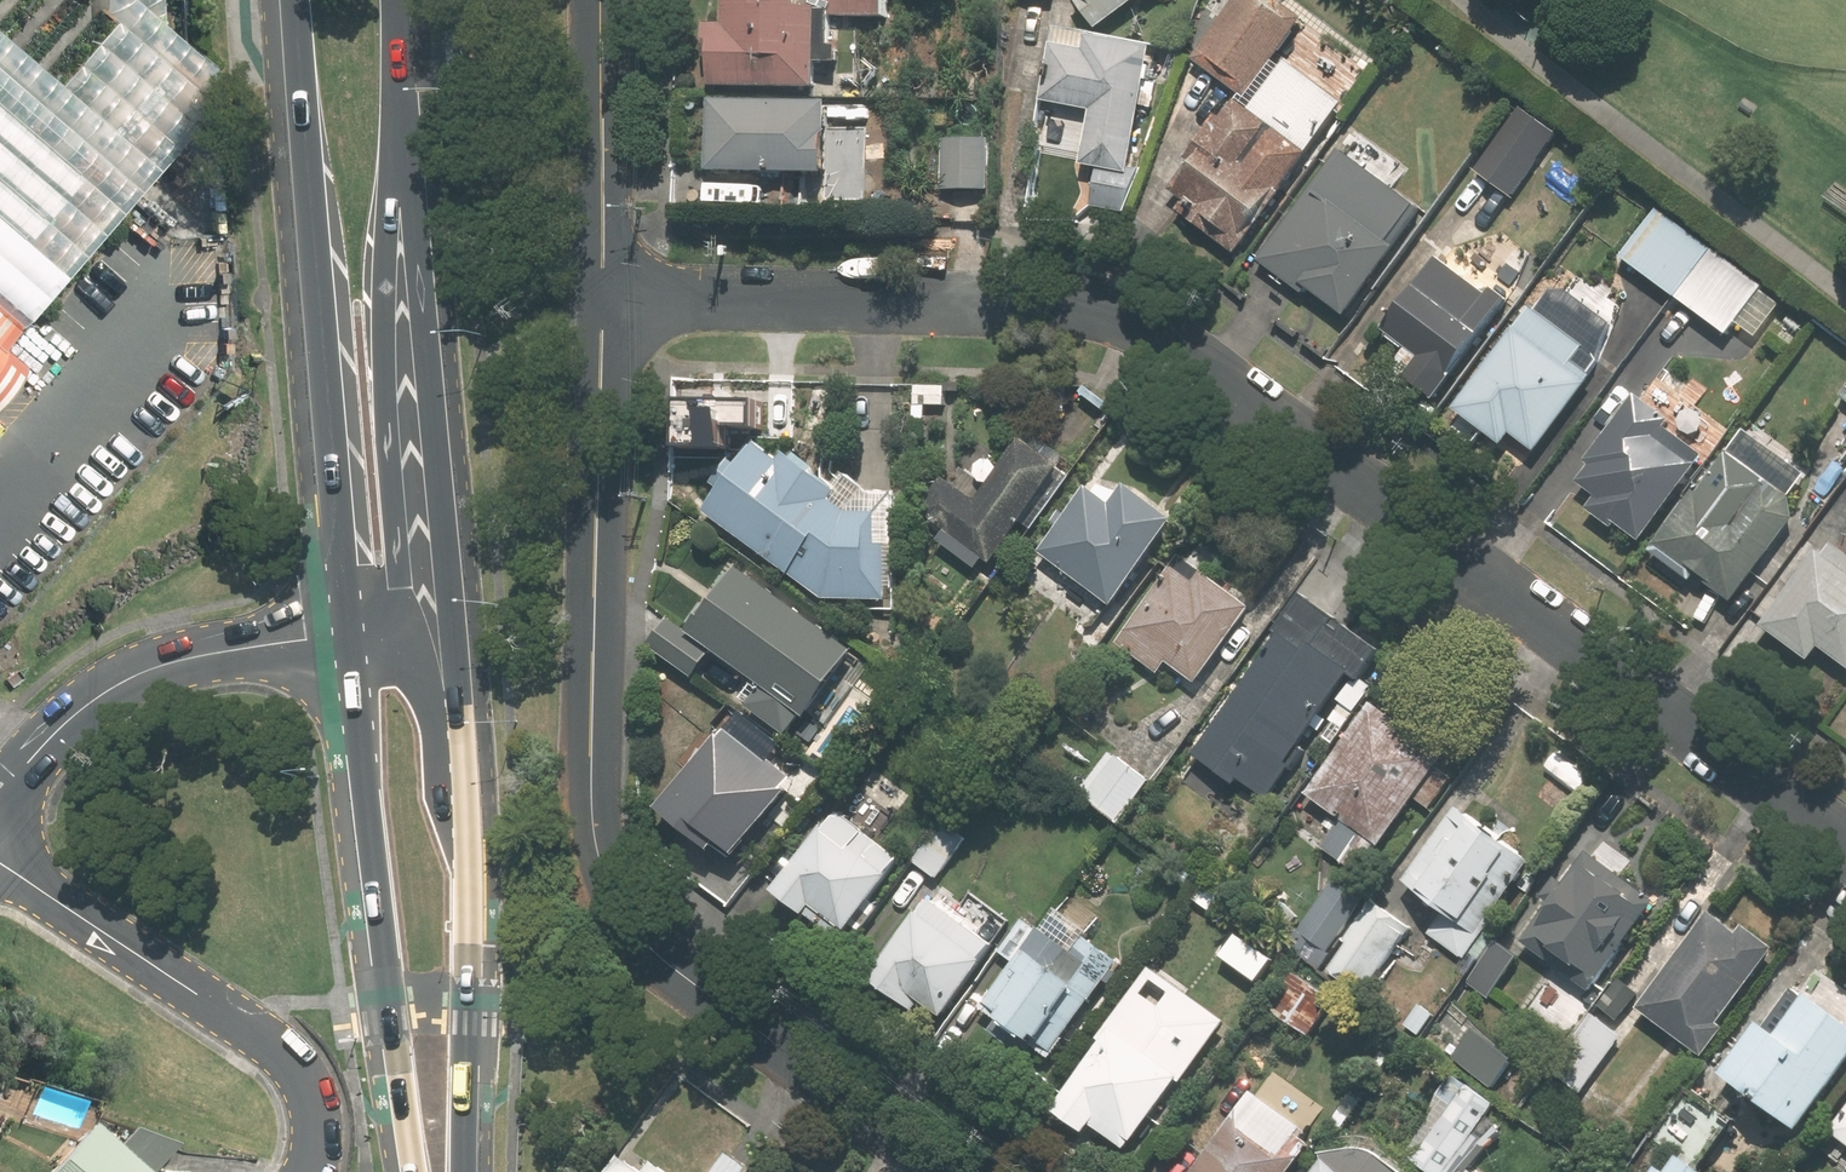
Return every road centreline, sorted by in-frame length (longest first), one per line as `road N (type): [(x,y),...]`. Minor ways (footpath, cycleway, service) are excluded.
road 1 (residential): [(602,296),(1090,302),(1135,313),(1845,836)]
road 2 (residential): [(953,1171),(650,951),(601,880),(591,781),(602,296)]
road 3 (primary): [(402,51),(467,826)]
road 4 (primary): [(343,635),(290,0)]
road 5 (primary): [(402,51),(385,394),(397,573),(372,620),(343,635)]
road 6 (primary): [(411,1171),(343,635)]
road 7 (residential): [(0,866),(293,1058),(319,1102),(315,1171)]
road 8 (tertiary): [(343,635),(148,671),(74,717),(0,793)]
road 9 (primary): [(467,826),(465,1171)]
road 10 (residential): [(602,296),(600,0)]
road 11 (primary): [(343,635),(399,655),(425,683),(451,801),(467,826)]

